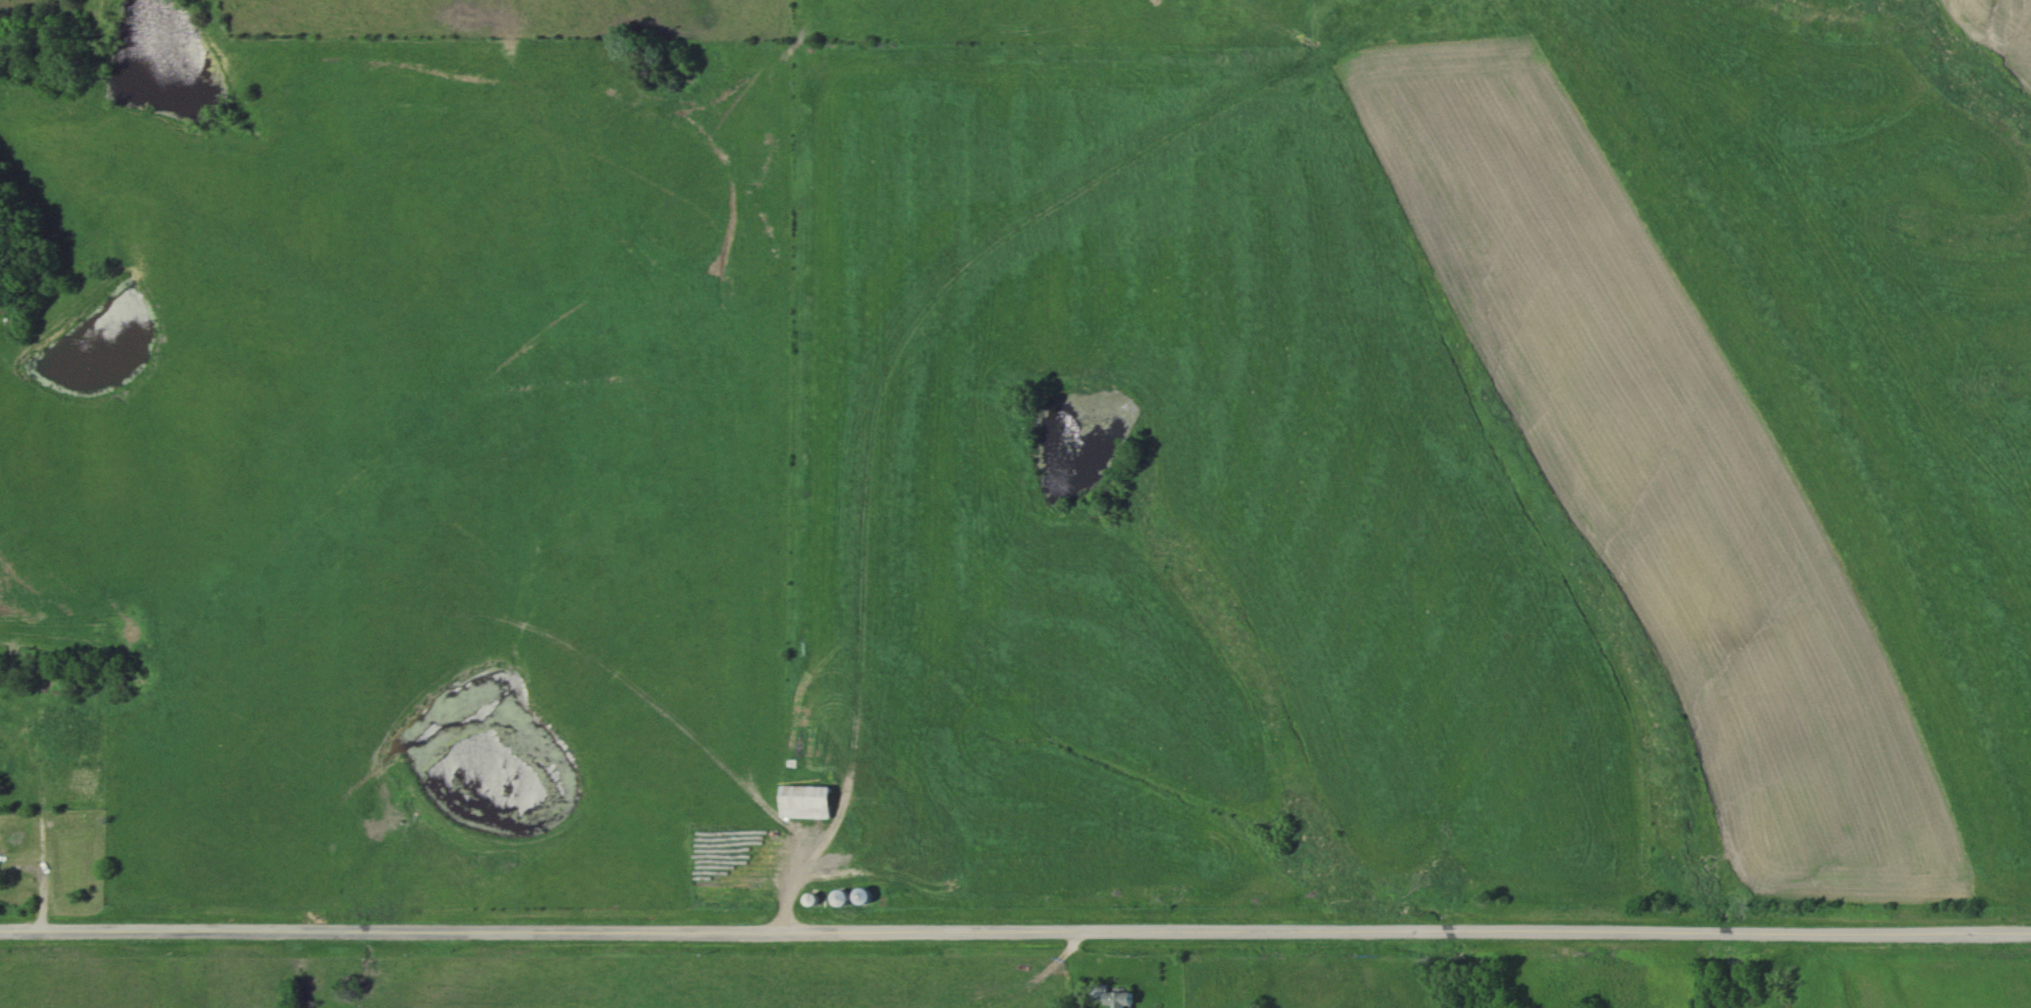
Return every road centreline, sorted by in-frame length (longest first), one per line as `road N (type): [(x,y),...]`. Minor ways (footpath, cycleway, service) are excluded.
road 1 (residential): [(0,932),(2030,933)]

